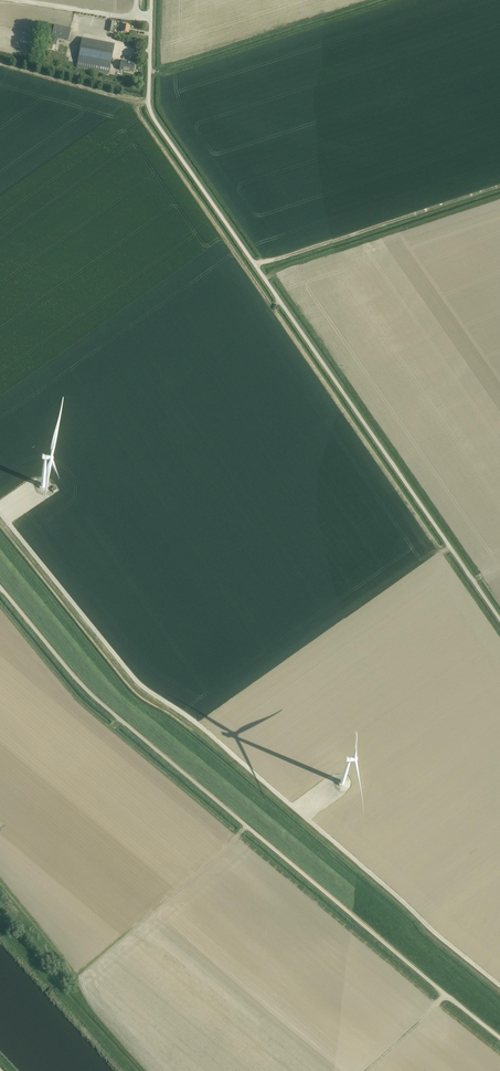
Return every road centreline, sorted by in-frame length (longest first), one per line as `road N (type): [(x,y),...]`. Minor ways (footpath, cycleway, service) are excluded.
road 1 (unclassified): [(499,620),(150,119),(151,0)]
road 2 (unclassified): [(499,1039),(94,700),(0,589)]

